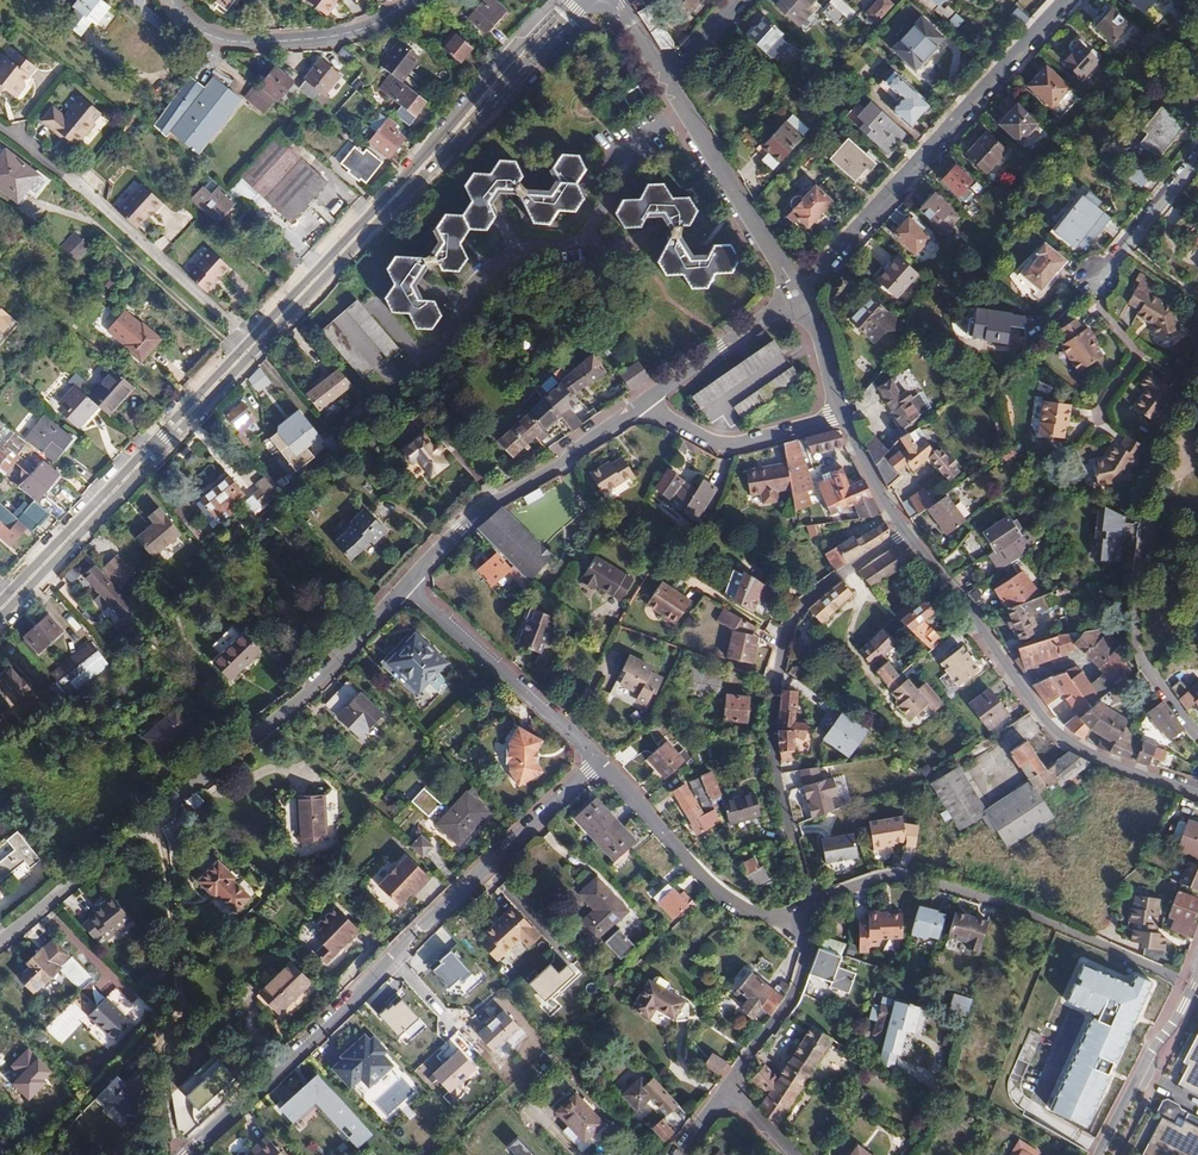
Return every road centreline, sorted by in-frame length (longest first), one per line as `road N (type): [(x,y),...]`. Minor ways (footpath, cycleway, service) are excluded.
road 1 (residential): [(601,760),(403,944),(337,1017),(181,1154)]
road 2 (unclassified): [(0,941),(319,684),(409,579)]
road 3 (residential): [(802,916),(805,894),(770,718),(789,626),(812,595),(911,532)]
road 4 (residential): [(1193,989),(1028,913),(908,876),(880,876),(817,900),(802,916)]
road 5 (residential): [(911,532),(1054,729),(1096,757),(1197,791)]
road 6 (residential): [(1069,0),(796,293)]
road 7 (residential): [(1197,737),(1146,658),(1138,586),(1139,531),(1197,409)]
road 8 (tertiary): [(12,599),(255,341)]
road 9 (residential): [(255,341),(0,126)]
road 10 (unclassified): [(409,579),(460,528),(648,399)]
road 11 (tertiary): [(255,341),(458,121)]
road 12 (residential): [(802,916),(728,899),(601,760)]
road 13 (residential): [(171,0),(191,25),(219,40),(266,43),(368,29),(409,0)]
road 14 (residential): [(601,760),(409,579)]
road 15 (unclassified): [(796,293),(666,71)]
road 16 (track): [(176,1035),(177,943),(153,813)]
road 17 (residential): [(843,415),(729,444),(675,424),(648,399)]
road 18 (residential): [(802,916),(806,954),(799,989),(721,1098)]
road 19 (unclassified): [(1100,1154),(1152,1049),(1193,989)]
road 20 (unclassified): [(648,399),(796,293)]
road 21 (tertiary): [(458,121),(583,0)]
road 22 (tertiary): [(564,0),(458,121)]
road 23 (residential): [(1100,277),(1197,154)]
road 24 (residential): [(843,415),(911,532)]
road 25 (residential): [(796,293),(820,327),(843,415)]

